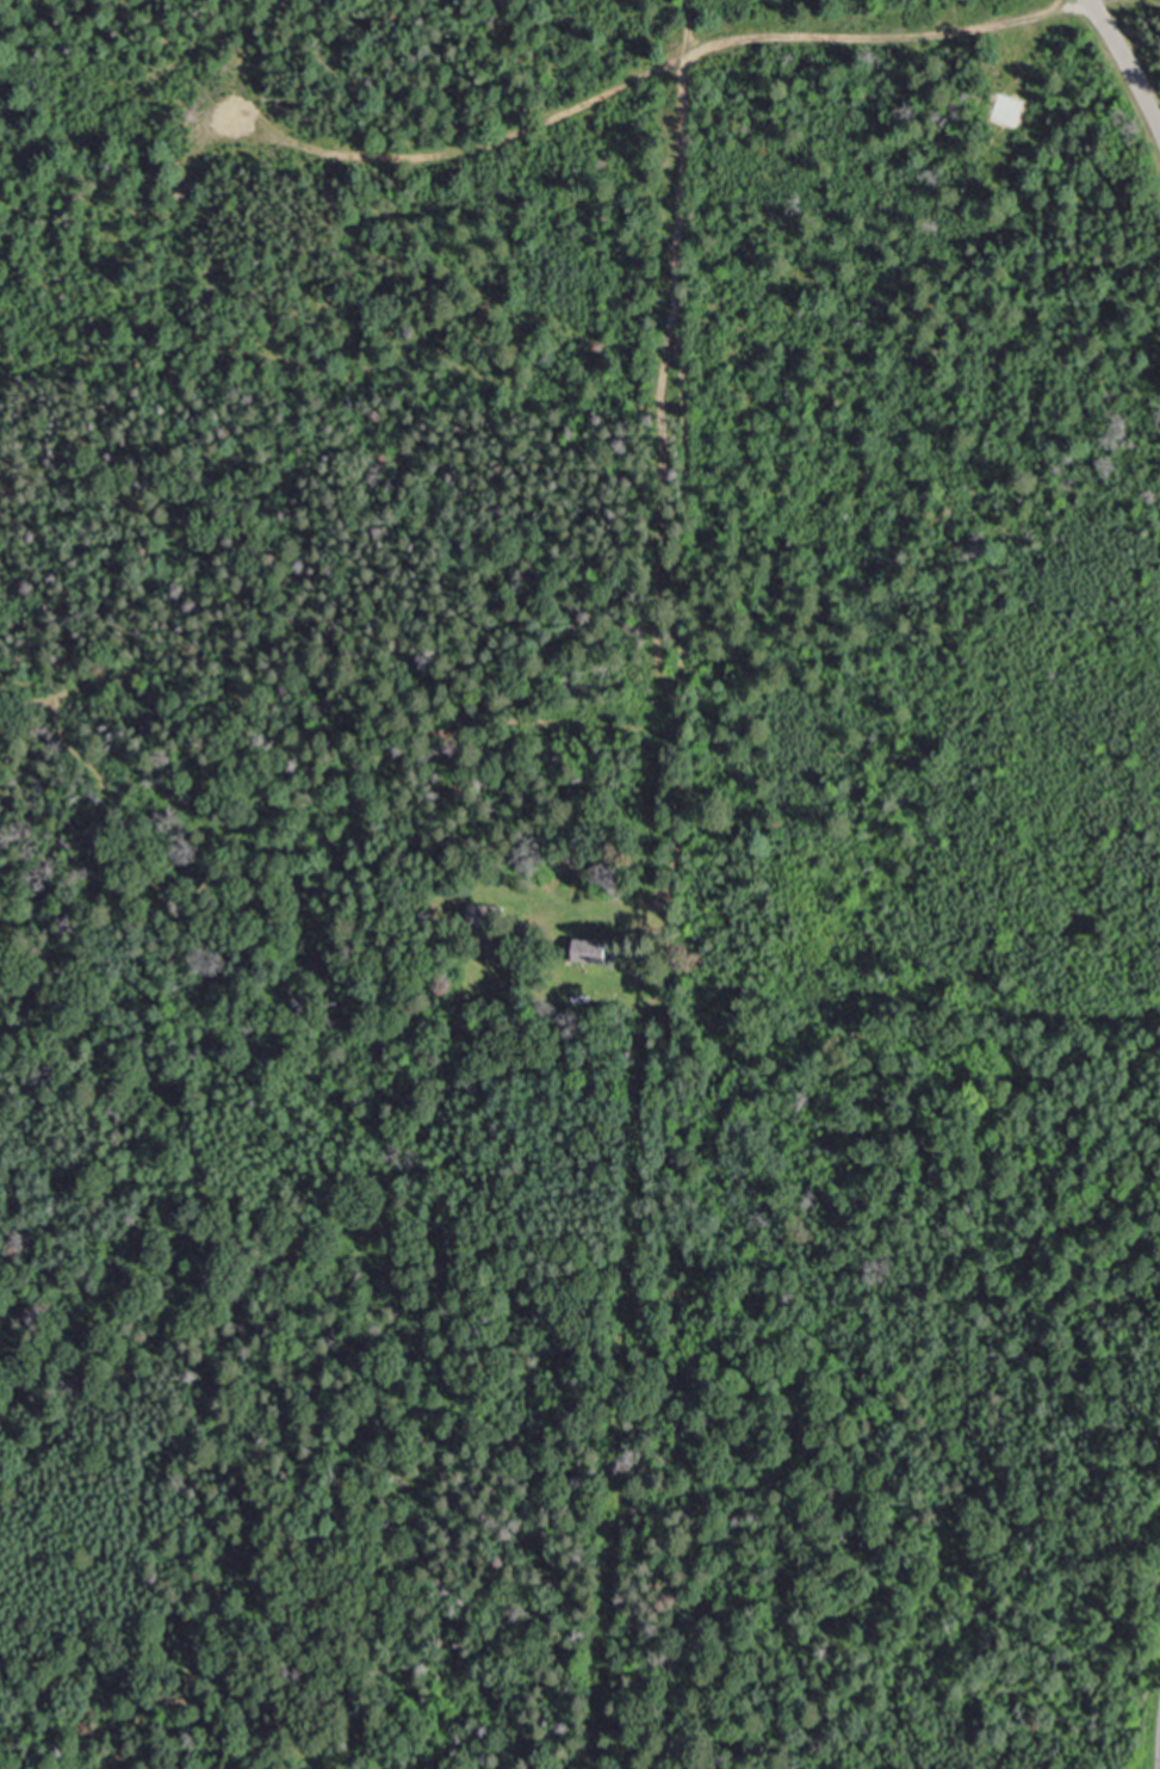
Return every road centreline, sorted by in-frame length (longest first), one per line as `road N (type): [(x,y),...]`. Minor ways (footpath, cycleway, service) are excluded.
road 1 (residential): [(1088,0),(1159,130)]

